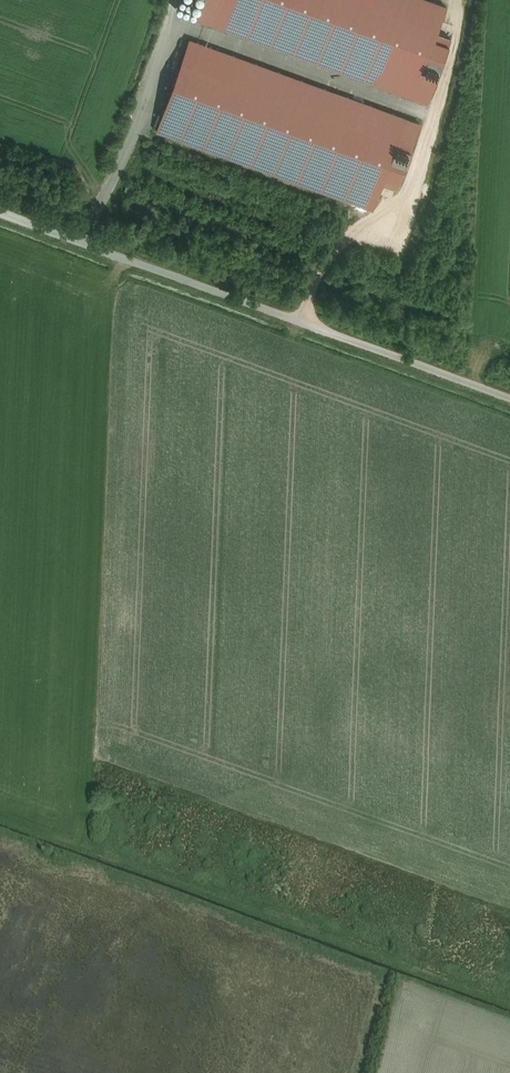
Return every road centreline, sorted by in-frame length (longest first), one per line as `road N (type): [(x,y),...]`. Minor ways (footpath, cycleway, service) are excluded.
road 1 (track): [(0,213),(509,400)]

